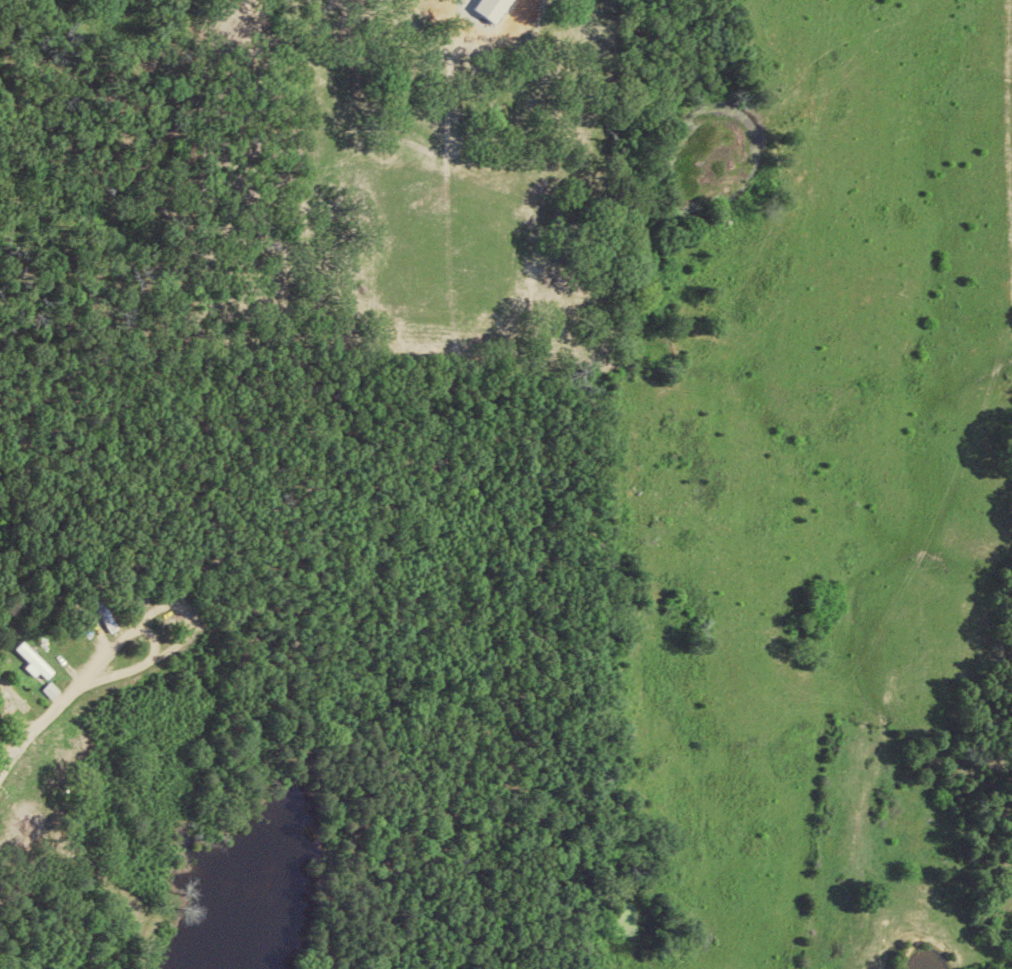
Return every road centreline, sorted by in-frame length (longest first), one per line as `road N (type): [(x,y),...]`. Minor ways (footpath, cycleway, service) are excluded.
road 1 (residential): [(117,643),(76,687),(144,665),(153,650),(147,633),(117,643)]

